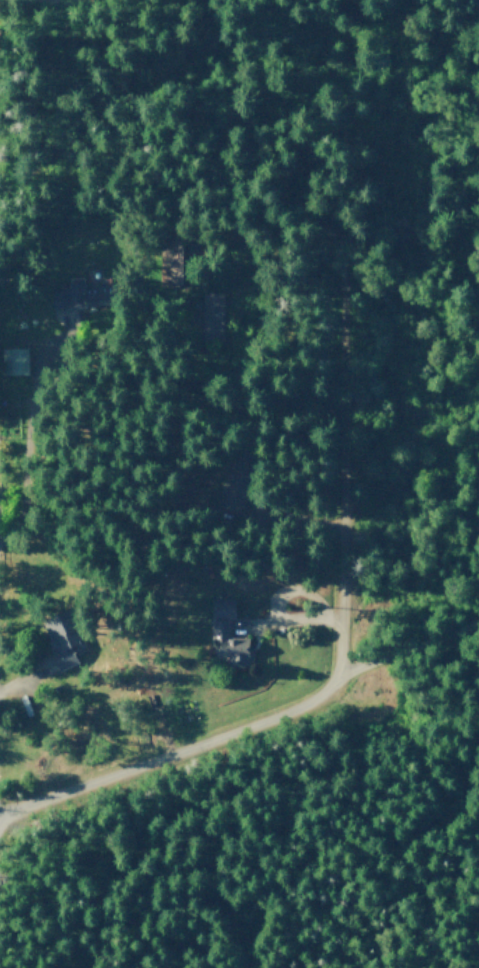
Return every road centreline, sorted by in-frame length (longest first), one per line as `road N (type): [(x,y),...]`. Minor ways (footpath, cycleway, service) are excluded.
road 1 (residential): [(303,707),(337,675),(342,641),(337,275)]
road 2 (residential): [(0,551),(13,545),(40,344),(167,332),(179,302)]
road 3 (residential): [(0,822),(303,707)]
road 4 (track): [(337,675),(478,621)]

